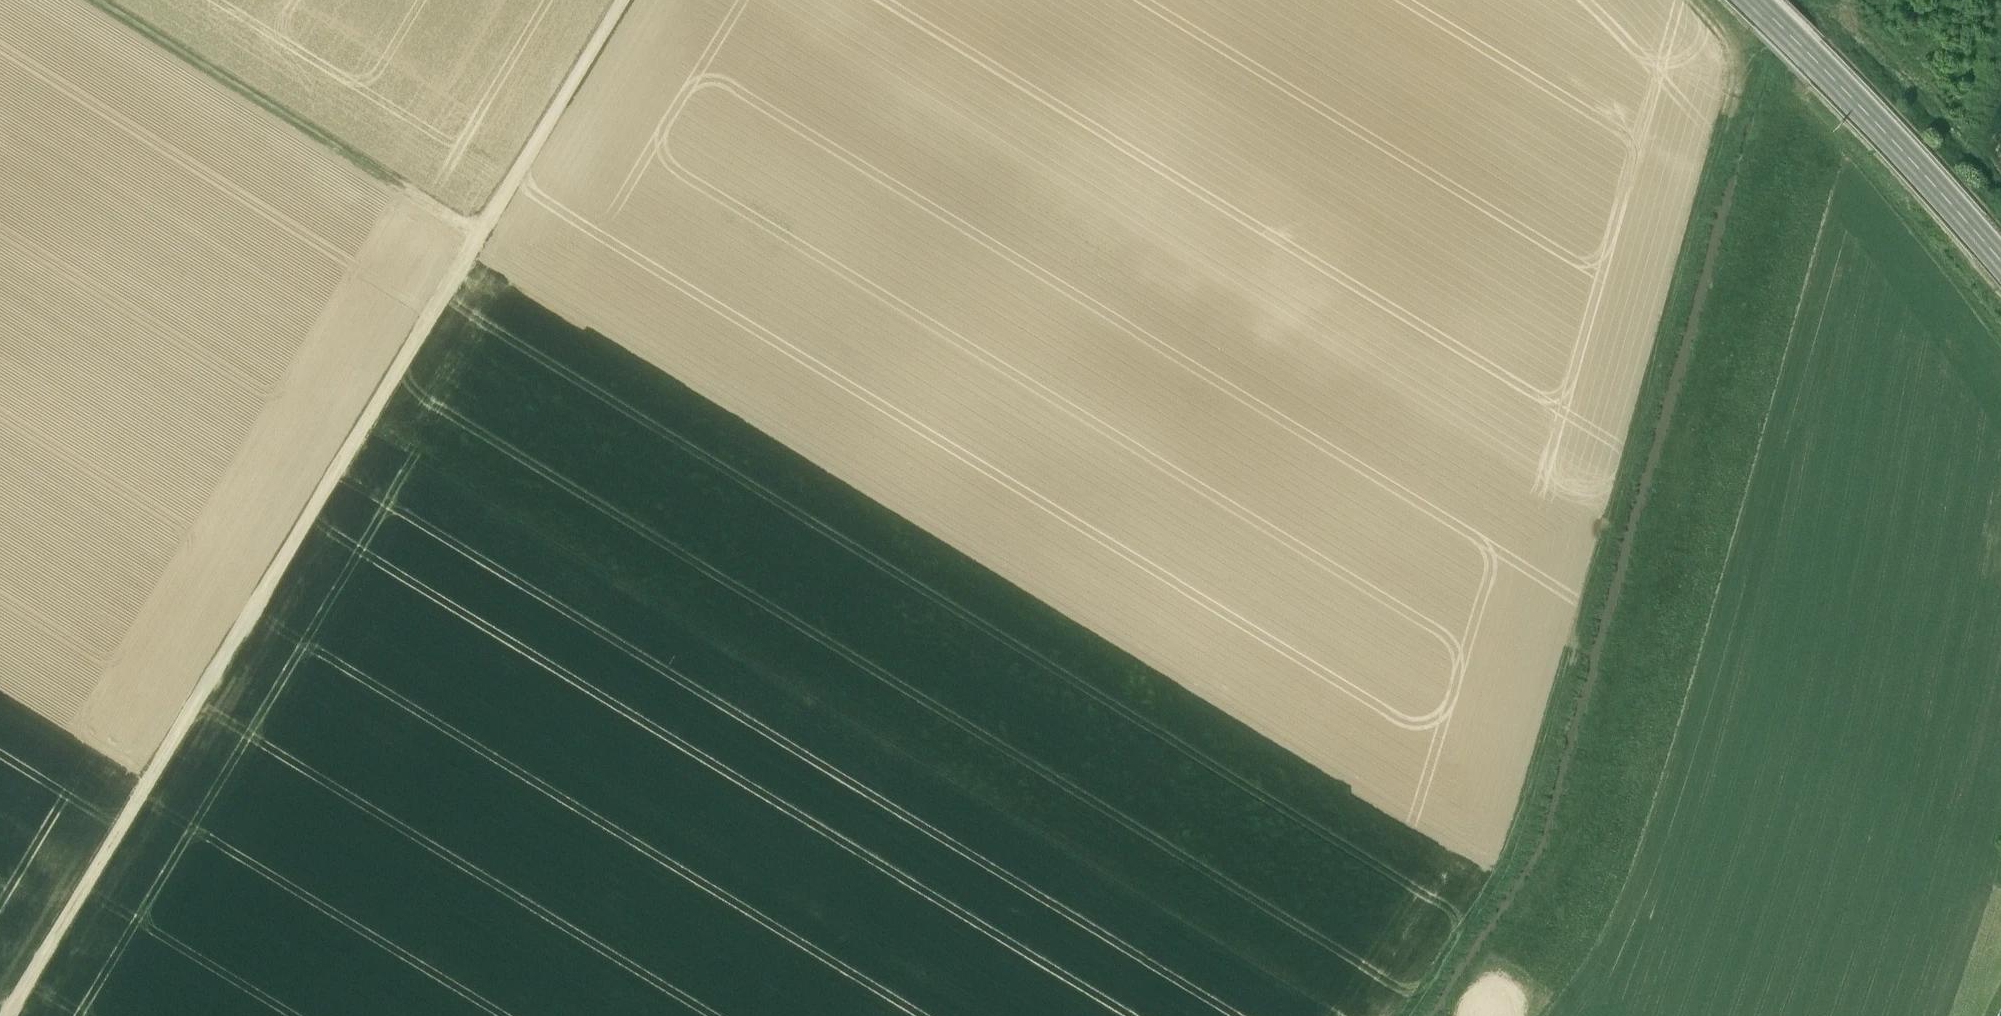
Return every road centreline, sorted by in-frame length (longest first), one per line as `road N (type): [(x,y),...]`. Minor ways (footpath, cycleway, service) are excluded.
road 1 (track): [(8,1015),(622,0)]
road 2 (track): [(1406,1015),(1508,855),(1729,109)]
road 3 (track): [(101,0),(481,231)]
road 4 (secondary): [(1753,0),(1846,88),(2000,260)]
road 5 (track): [(1710,0),(1742,49),(1729,109)]

